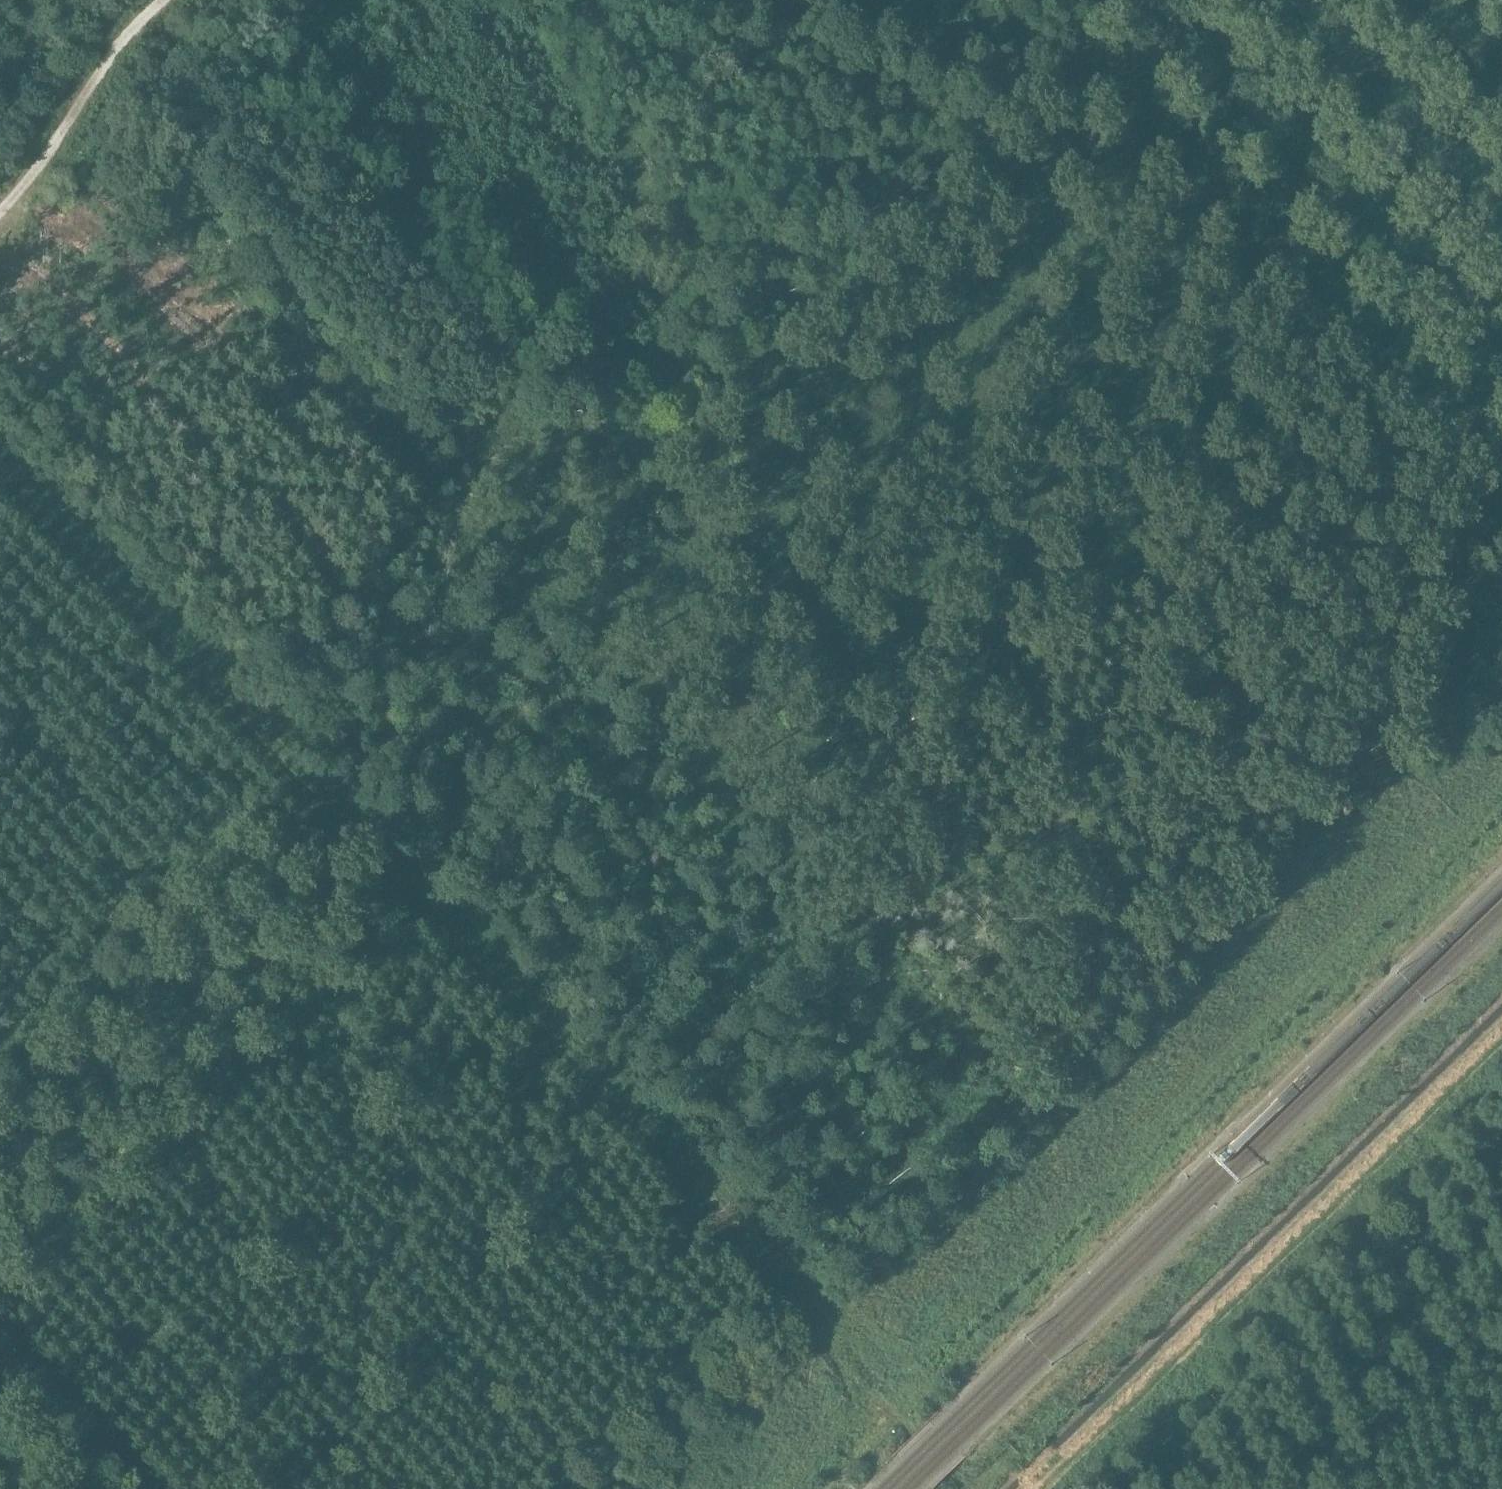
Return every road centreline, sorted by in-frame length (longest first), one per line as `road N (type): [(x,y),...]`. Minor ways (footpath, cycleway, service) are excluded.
road 1 (track): [(771,1488),(833,1419),(841,1390),(831,1346),(845,1321),(1055,1198),(1501,771)]
road 2 (track): [(823,1488),(1501,825)]
road 3 (track): [(1501,979),(981,1488)]
road 4 (track): [(1501,1034),(1044,1488)]
road 5 (track): [(0,216),(120,46),(164,0)]
road 6 (track): [(963,1488),(875,1400),(841,1390)]

